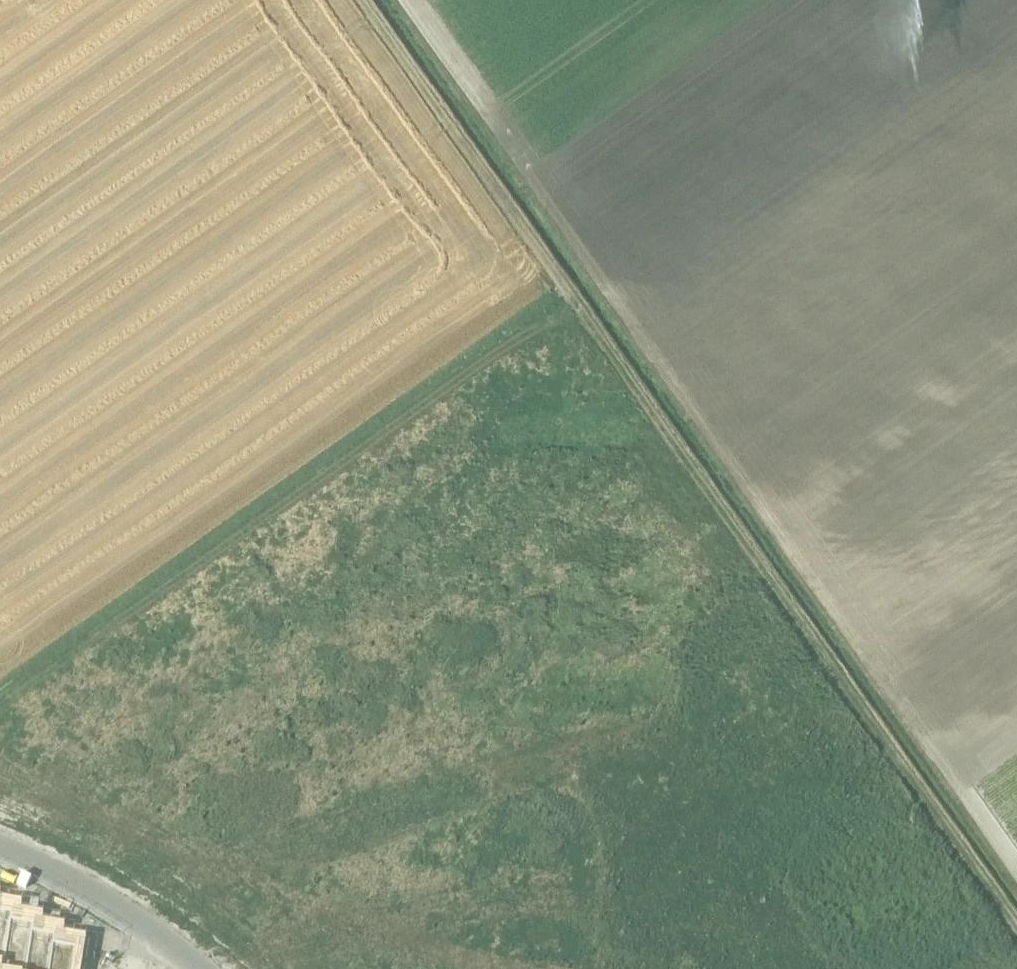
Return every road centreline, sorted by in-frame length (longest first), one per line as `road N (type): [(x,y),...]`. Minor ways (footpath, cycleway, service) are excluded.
road 1 (tertiary): [(0,847),(78,886),(200,968)]

